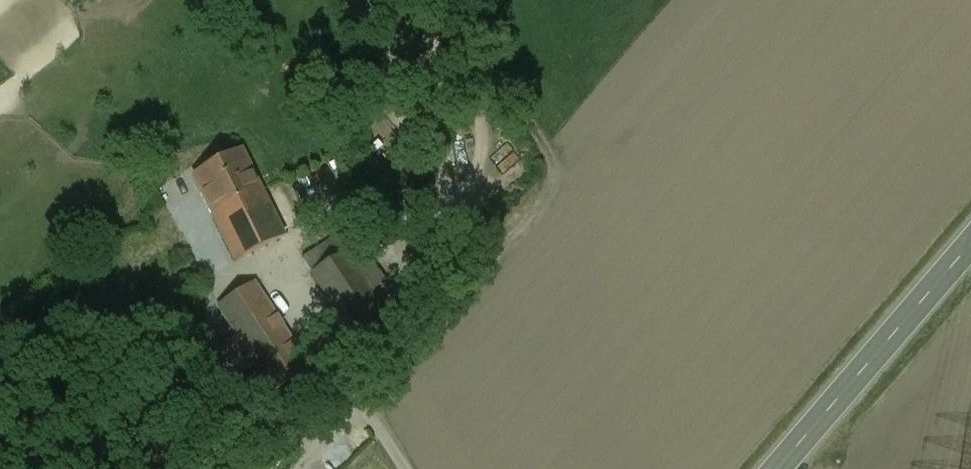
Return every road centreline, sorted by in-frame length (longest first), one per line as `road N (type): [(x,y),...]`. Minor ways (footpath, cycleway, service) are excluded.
road 1 (secondary): [(970,242),(777,468)]

